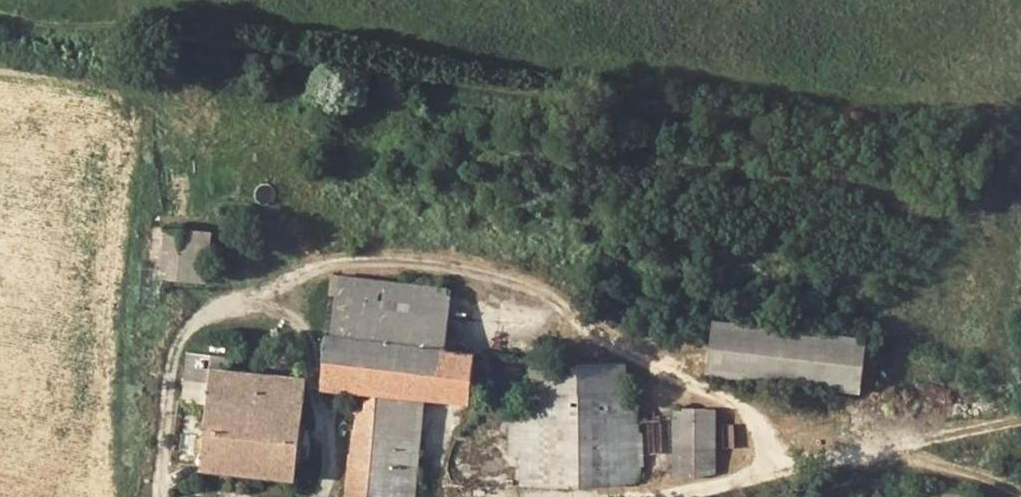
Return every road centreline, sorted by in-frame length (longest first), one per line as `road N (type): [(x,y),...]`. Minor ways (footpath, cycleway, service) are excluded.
road 1 (track): [(781,470),(1020,421)]

